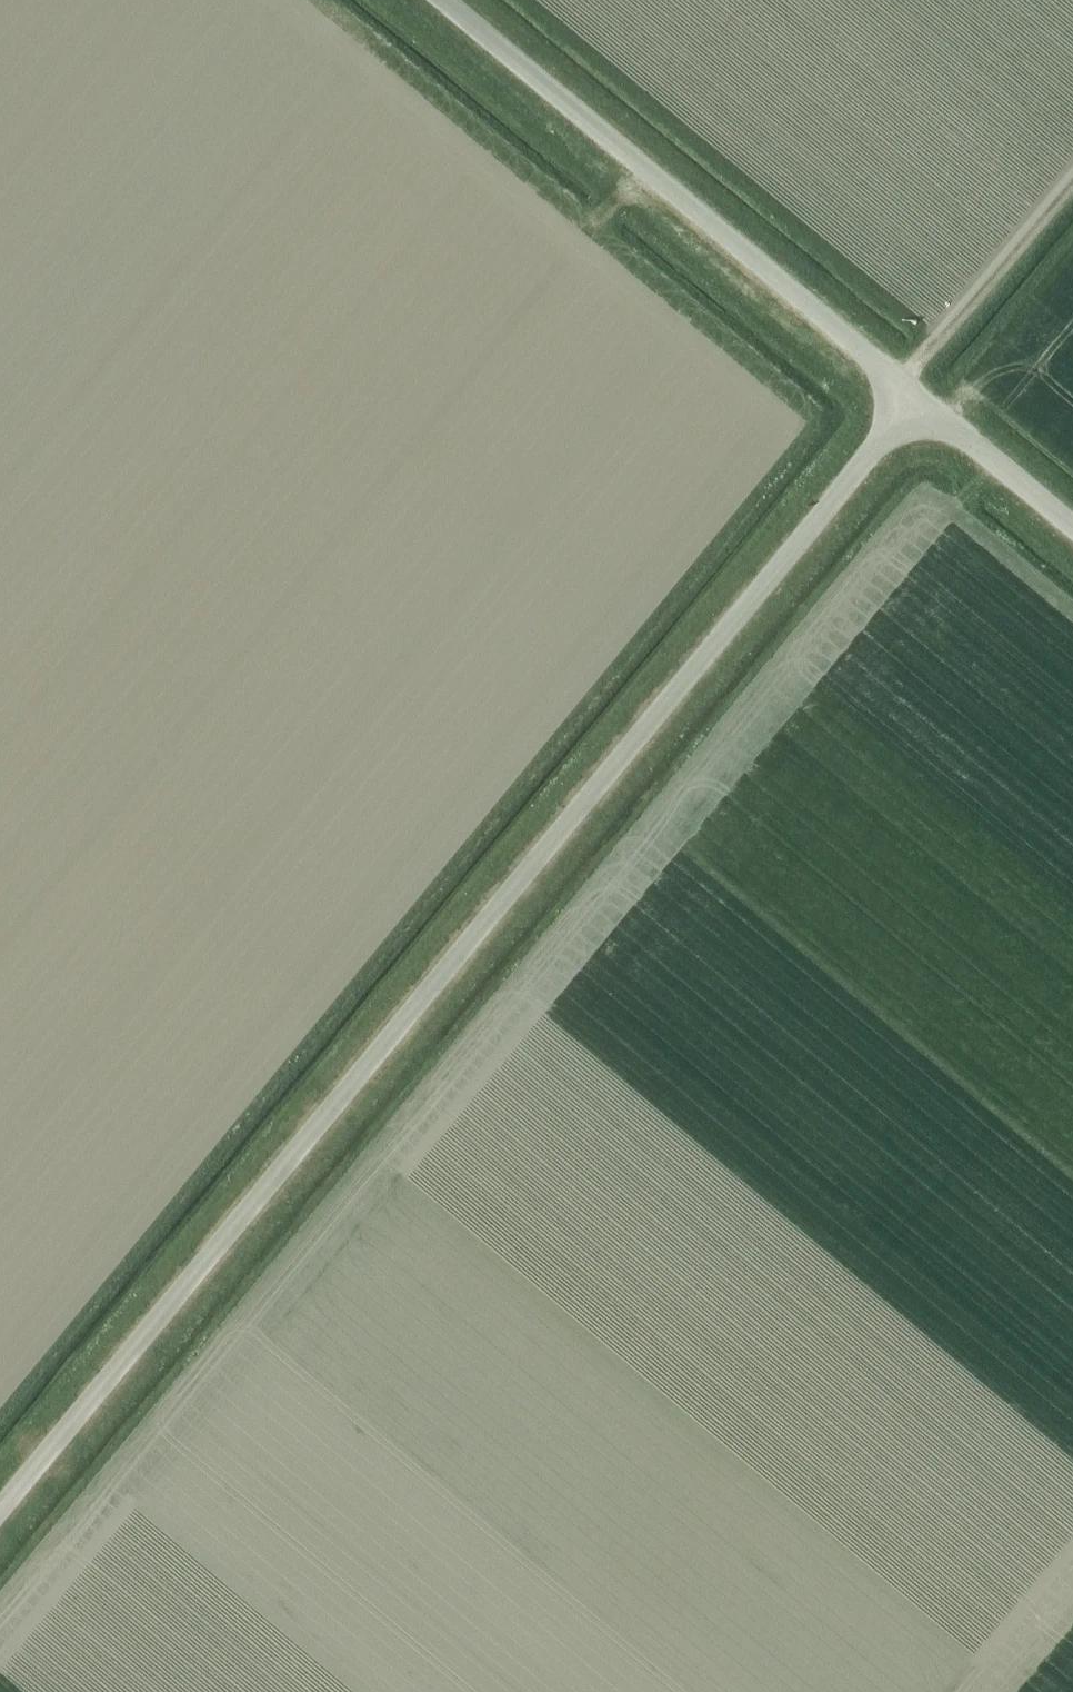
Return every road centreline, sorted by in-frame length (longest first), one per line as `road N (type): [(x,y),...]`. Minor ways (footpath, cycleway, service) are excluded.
road 1 (unclassified): [(0,1508),(918,395)]
road 2 (unclassified): [(918,395),(445,0)]
road 3 (unclassified): [(1072,525),(918,395)]

